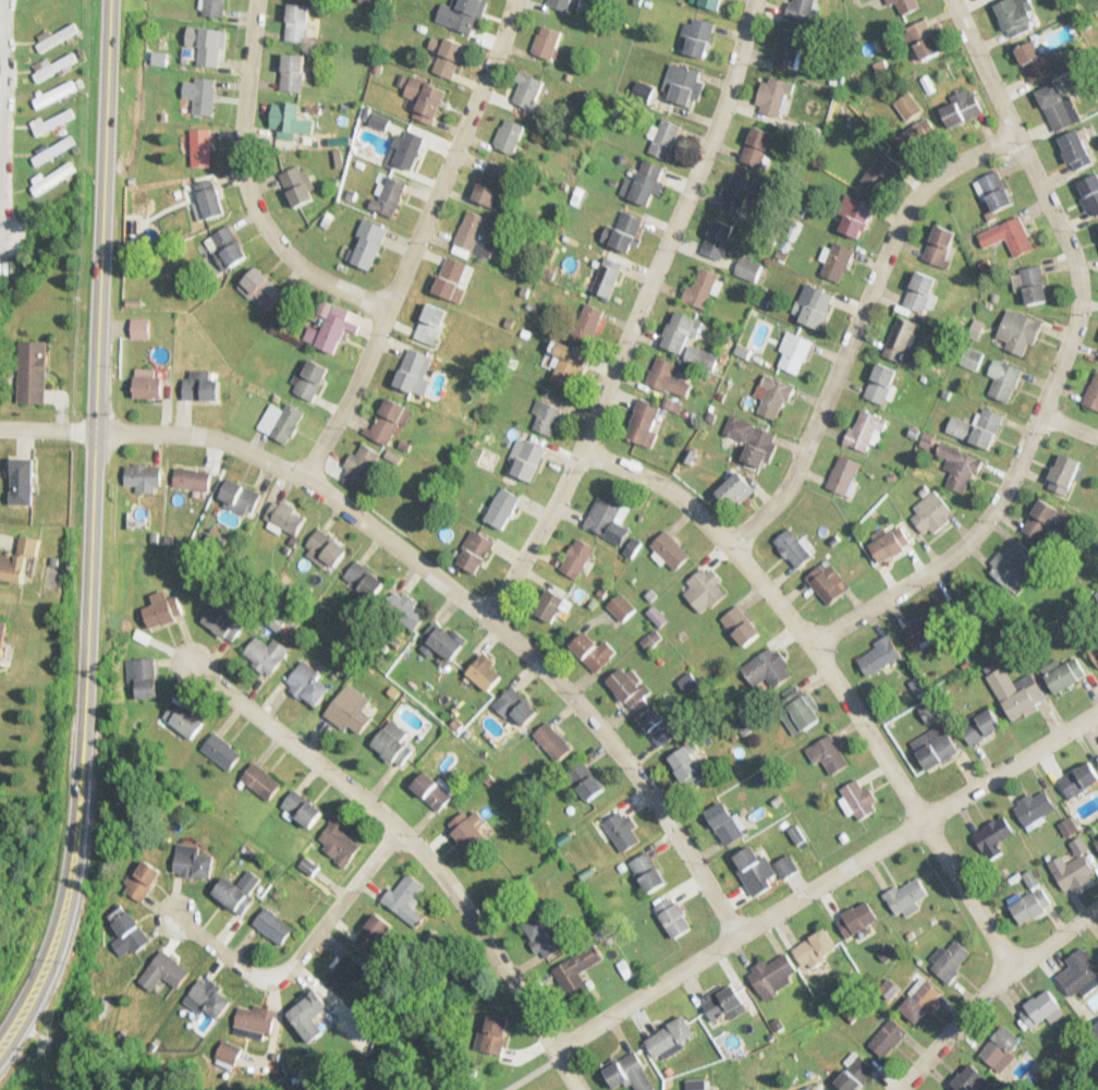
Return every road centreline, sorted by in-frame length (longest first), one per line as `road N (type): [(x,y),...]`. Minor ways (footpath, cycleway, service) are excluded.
road 1 (secondary): [(0,1043),(51,944),(74,832),(108,0)]
road 2 (residential): [(580,447),(672,492),(765,586),(809,643),(1013,969),(898,1089)]
road 3 (residential): [(105,429),(216,438),(266,460),(332,498),(485,616),(615,748),(736,935)]
road 4 (residential): [(952,0),(1074,259),(1077,308),(1012,473),(977,530),(809,643)]
road 5 (residential): [(485,616),(560,493),(715,128),(753,0)]
road 6 (residential): [(1097,709),(552,1050)]
road 7 (residential): [(577,1089),(428,860),(369,801),(190,663)]
road 8 (residential): [(301,477),(354,386),(513,0)]
road 9 (residential): [(1014,132),(938,172),(902,213),(789,482),(729,546)]
road 10 (residential): [(254,0),(240,132),(256,213),(314,275),(387,307)]
road 11 (residential): [(396,826),(301,956),(273,974),(240,967),(175,916)]
road 12 (residential): [(10,0),(0,159)]

